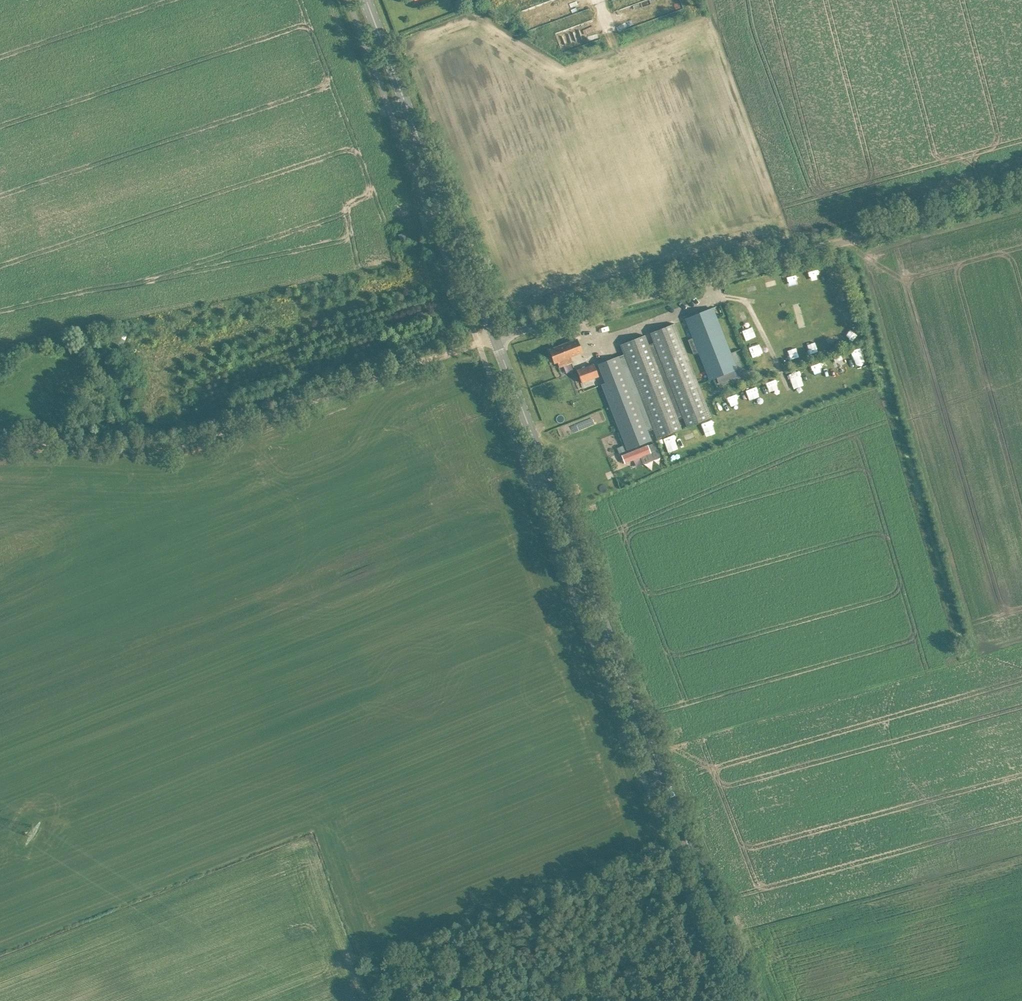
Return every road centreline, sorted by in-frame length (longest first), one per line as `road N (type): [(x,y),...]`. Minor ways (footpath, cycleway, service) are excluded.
road 1 (tertiary): [(748,1000),(495,338)]
road 2 (unclassified): [(495,338),(1021,192)]
road 3 (track): [(479,345),(165,446),(0,435)]
road 4 (tertiary): [(495,338),(367,0)]

